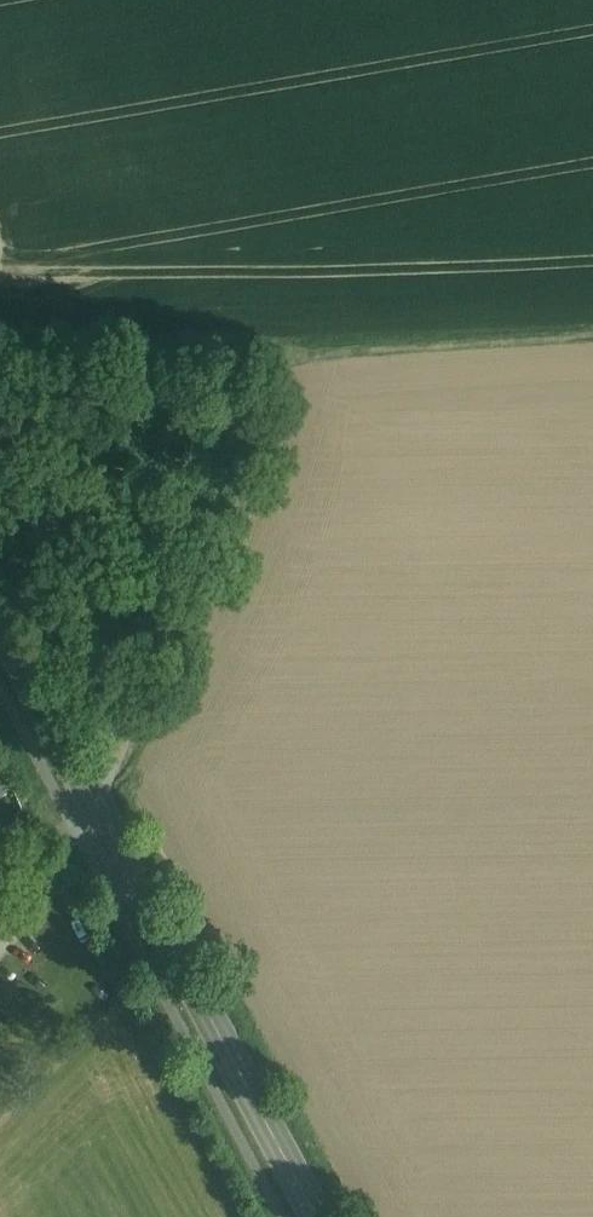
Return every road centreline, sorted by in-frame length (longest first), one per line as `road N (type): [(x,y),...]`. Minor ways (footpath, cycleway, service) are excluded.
road 1 (secondary): [(319,1216),(0,617)]

